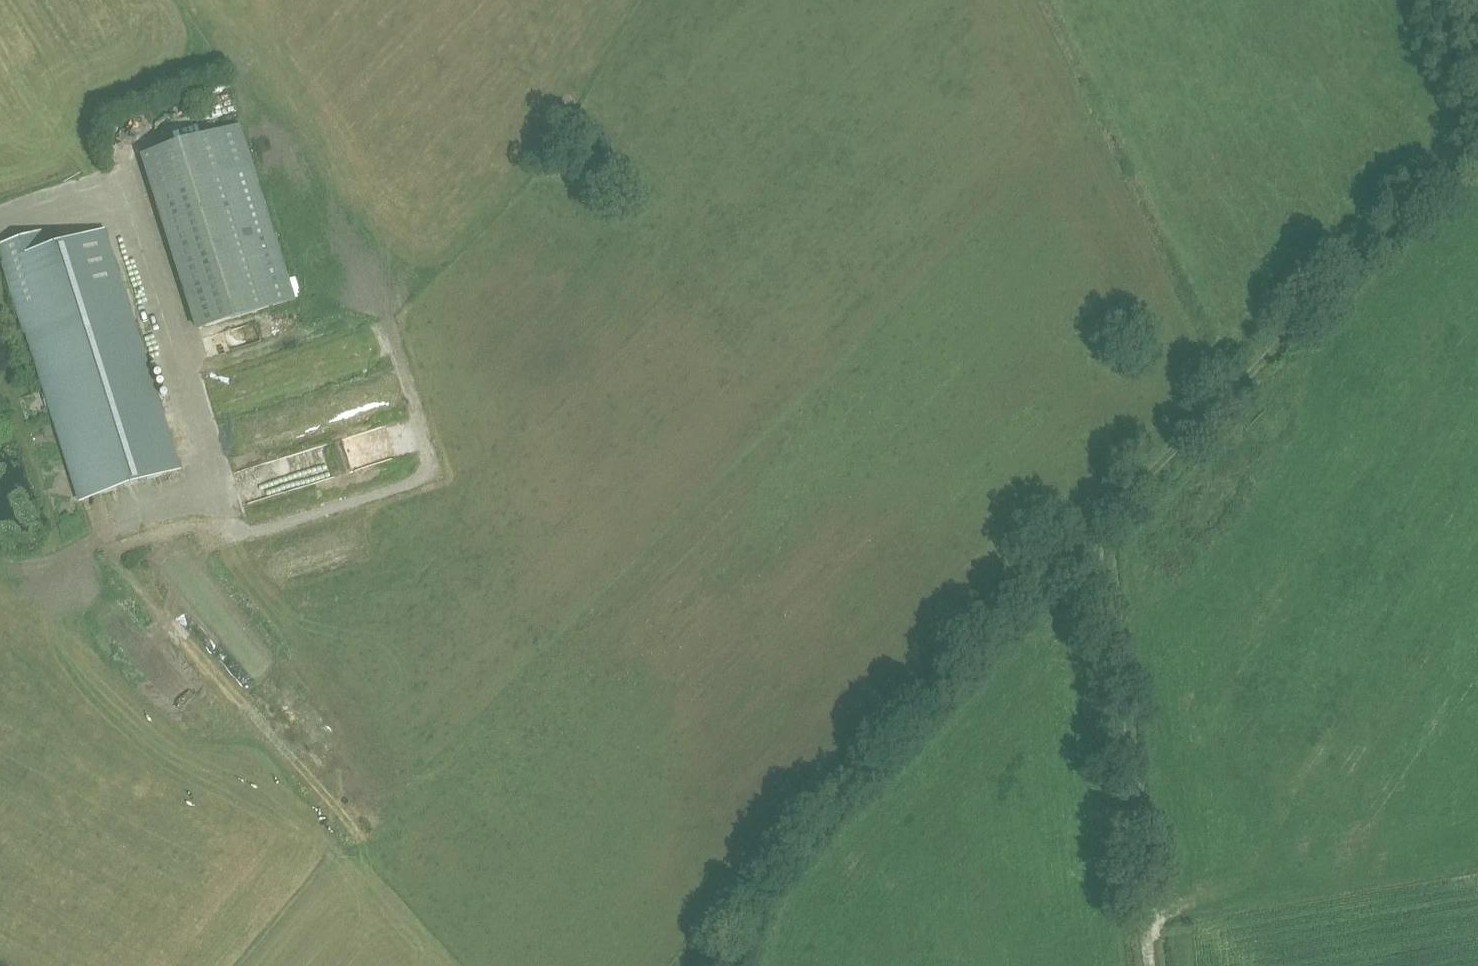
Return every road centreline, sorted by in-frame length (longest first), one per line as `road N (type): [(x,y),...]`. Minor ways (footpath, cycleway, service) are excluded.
road 1 (track): [(1477,101),(1096,531),(1149,965)]

